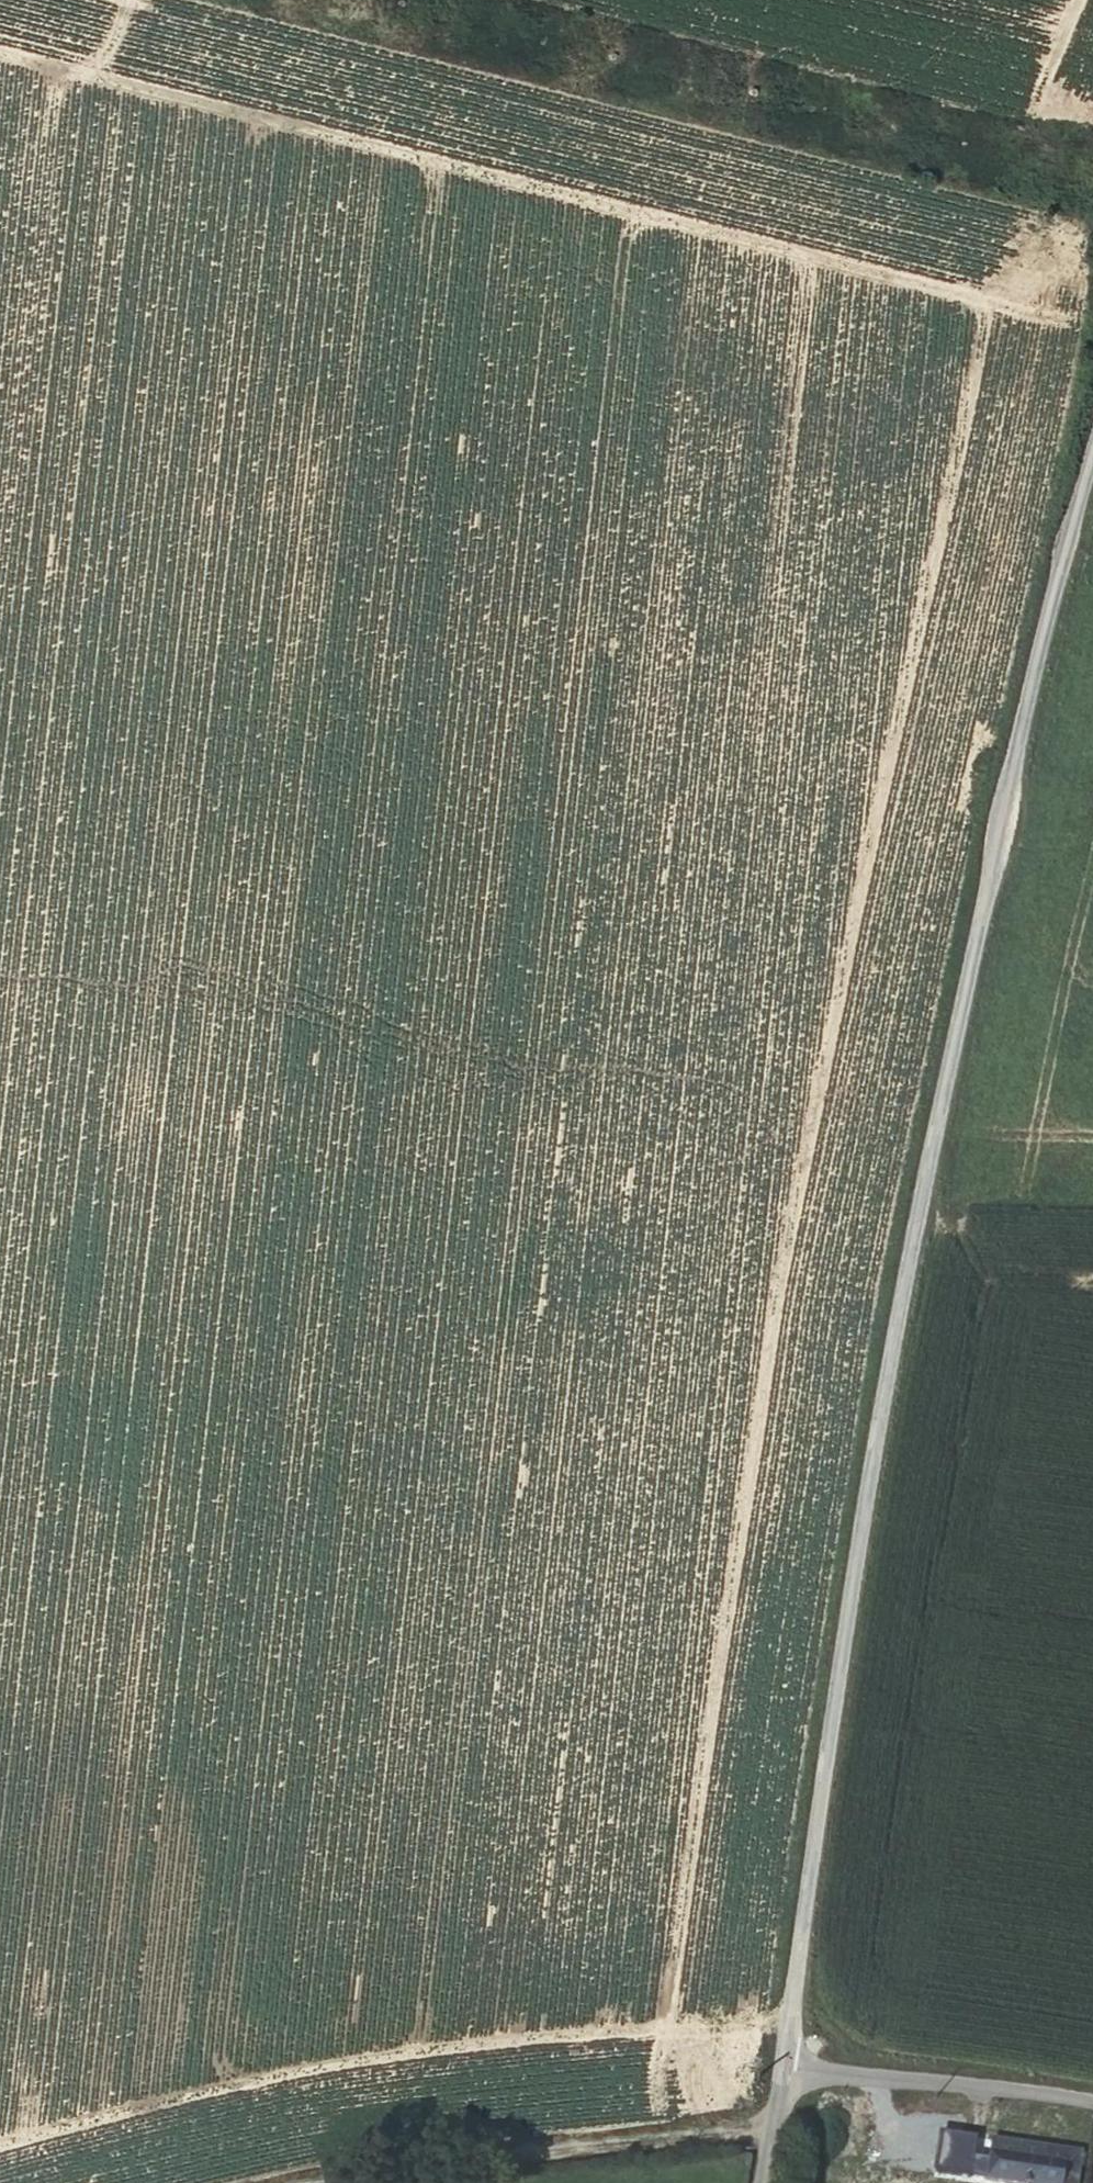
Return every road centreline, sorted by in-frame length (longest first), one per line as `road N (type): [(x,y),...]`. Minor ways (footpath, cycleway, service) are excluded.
road 1 (tertiary): [(1092,453),(1024,714),(872,1468),(788,2037)]
road 2 (track): [(316,2182),(531,2152),(772,2130)]
road 3 (residential): [(784,2073),(1092,2101)]

